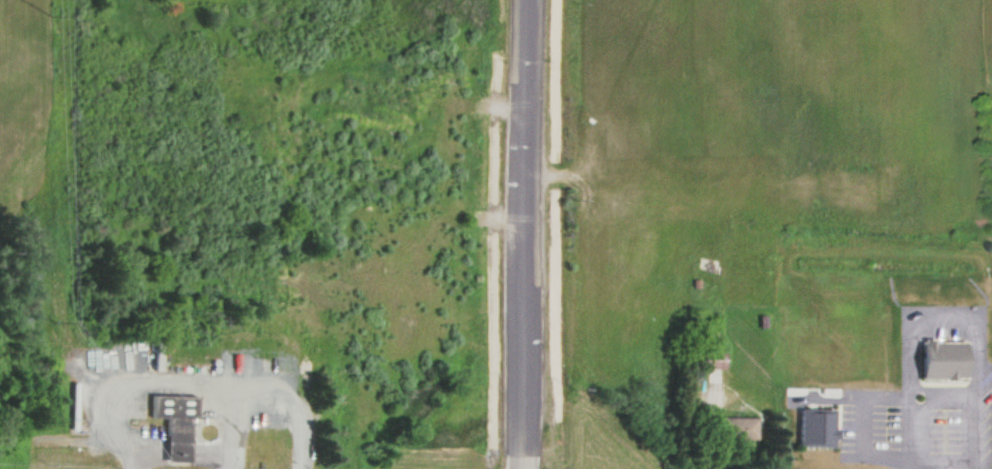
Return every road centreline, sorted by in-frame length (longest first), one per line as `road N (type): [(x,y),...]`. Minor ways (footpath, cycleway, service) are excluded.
road 1 (primary): [(526,0),(521,468)]

